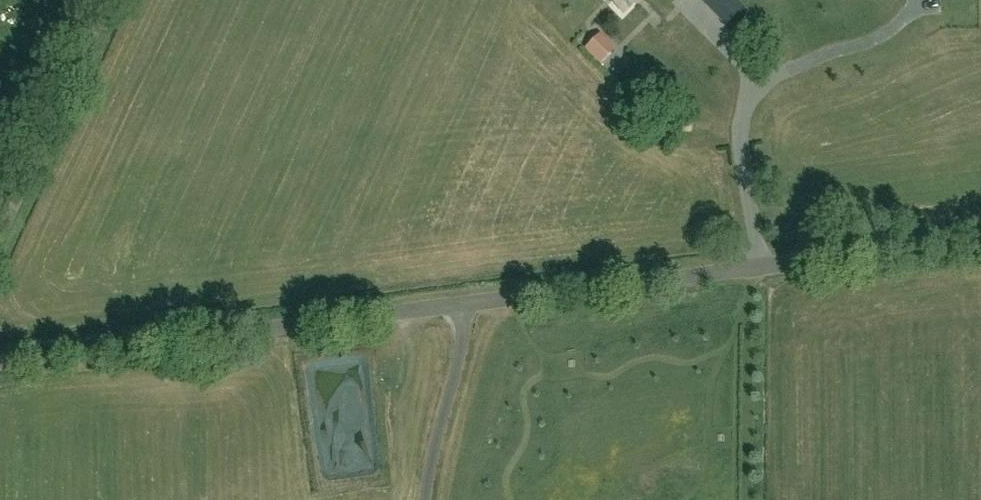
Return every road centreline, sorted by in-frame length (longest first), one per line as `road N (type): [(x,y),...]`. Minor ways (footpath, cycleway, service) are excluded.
road 1 (unclassified): [(462,304),(980,237)]
road 2 (unclassified): [(0,361),(462,304)]
road 3 (unclassified): [(426,499),(461,347),(462,304)]

